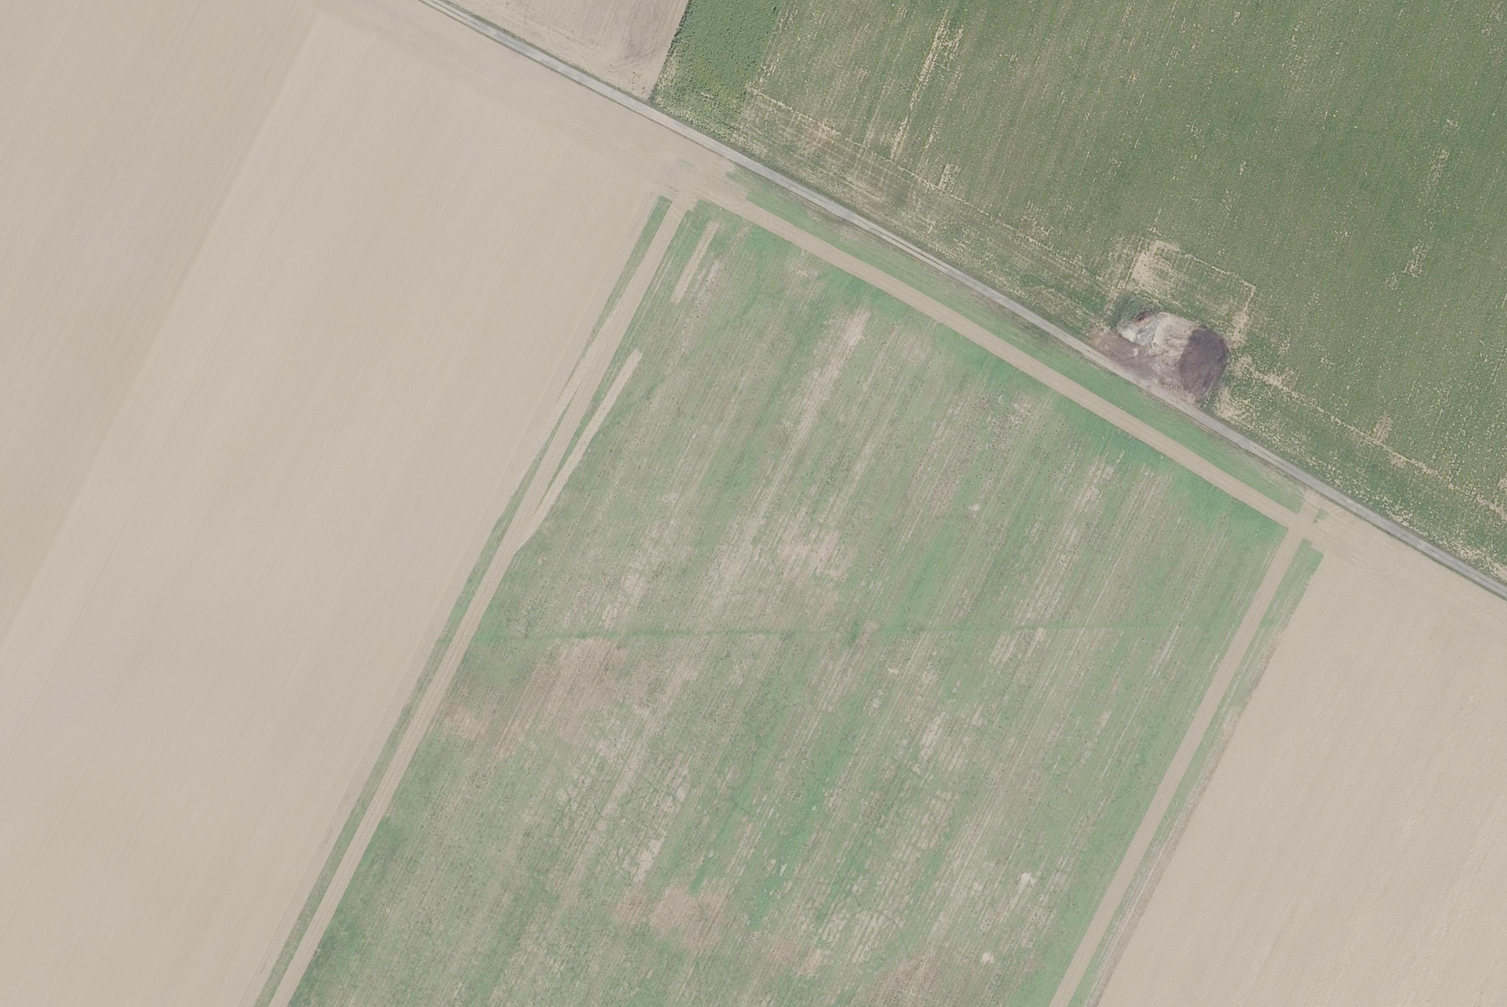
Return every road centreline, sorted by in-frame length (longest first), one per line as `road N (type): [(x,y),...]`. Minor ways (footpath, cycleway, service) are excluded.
road 1 (track): [(1506,581),(422,0)]

